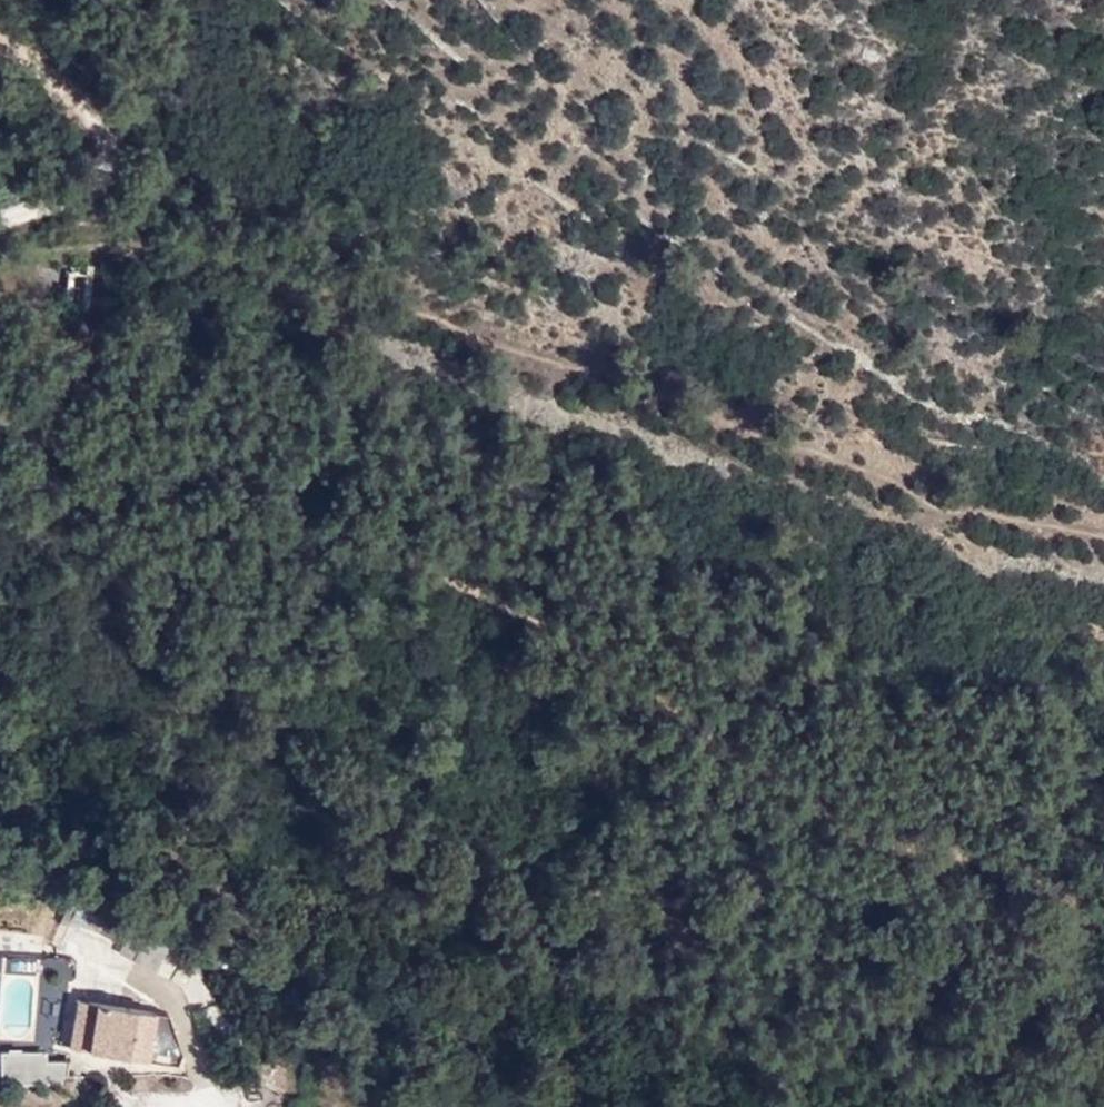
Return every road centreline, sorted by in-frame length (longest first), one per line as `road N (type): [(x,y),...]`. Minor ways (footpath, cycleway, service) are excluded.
road 1 (track): [(0,221),(131,177),(145,157),(96,106),(0,51)]

